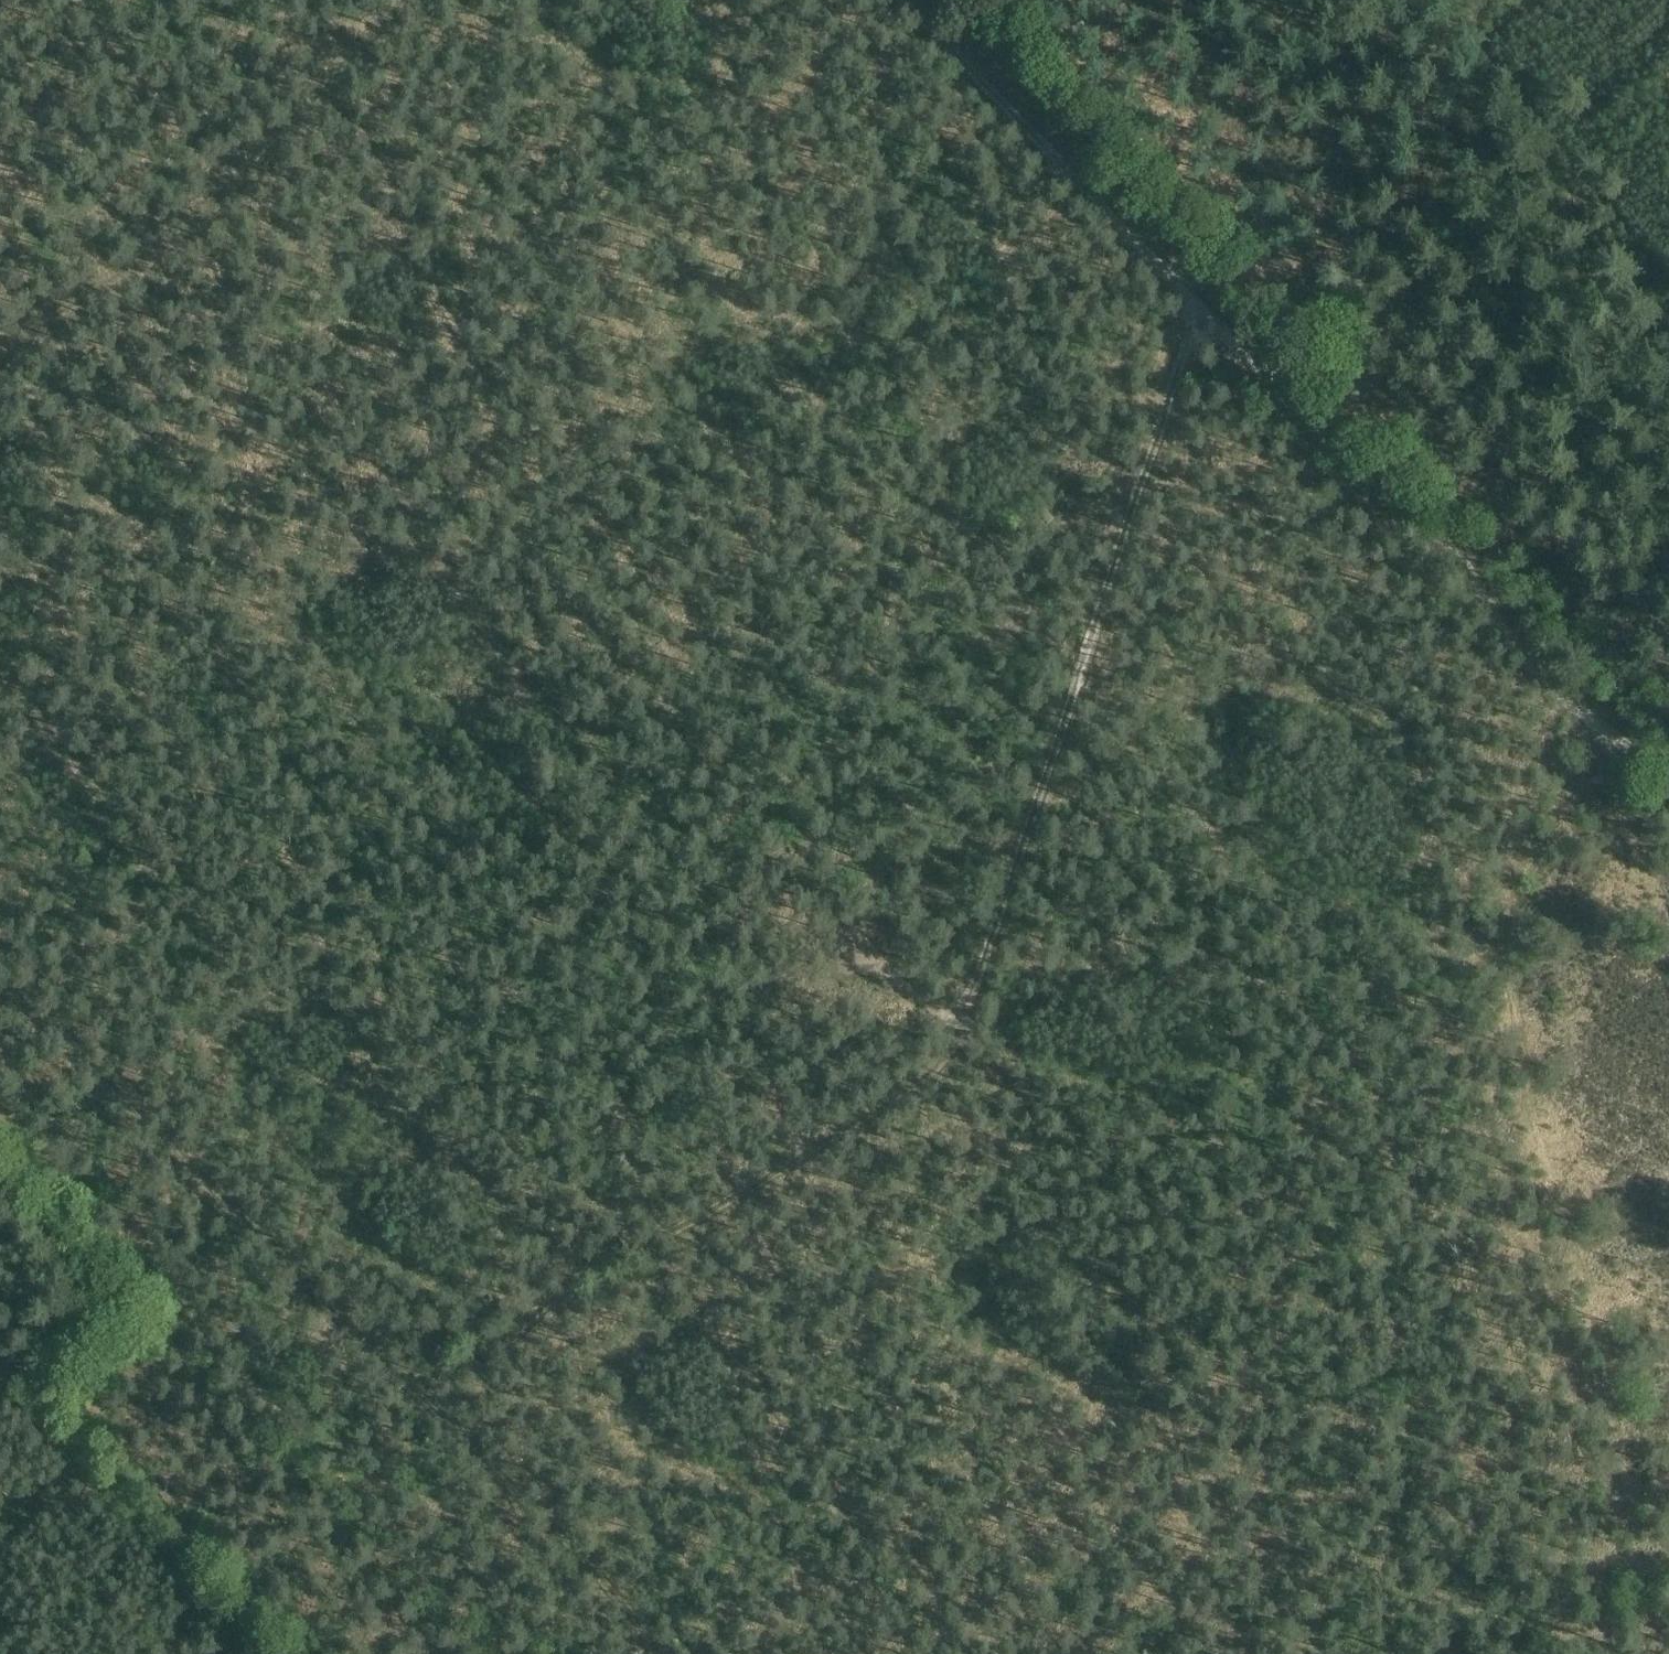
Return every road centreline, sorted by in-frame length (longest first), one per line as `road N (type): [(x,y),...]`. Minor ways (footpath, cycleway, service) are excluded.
road 1 (track): [(0,968),(383,1360),(412,1379),(441,1378),(590,1274),(695,1221),(890,1101),(946,1056),(1067,717),(1198,305)]
road 2 (track): [(1668,777),(1541,679),(1510,643),(1467,566),(1198,305),(905,0)]
road 3 (track): [(410,0),(202,223),(66,311),(0,368)]

